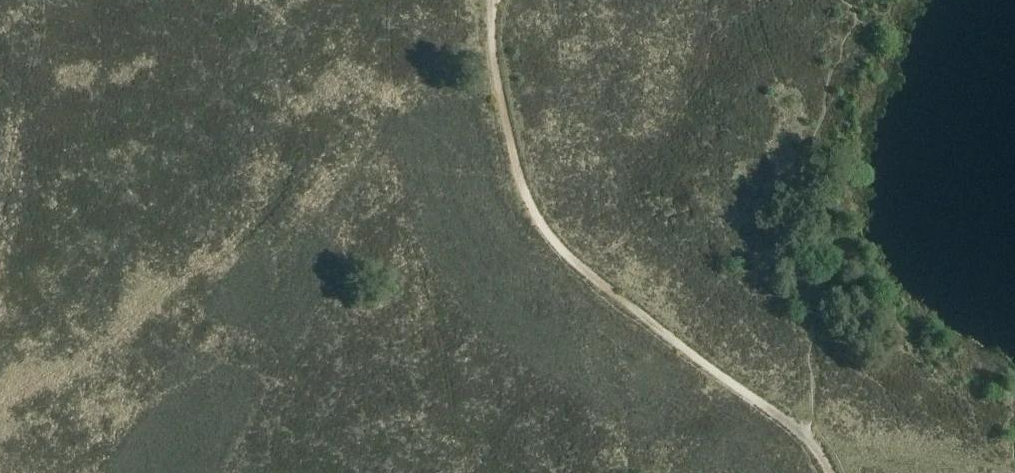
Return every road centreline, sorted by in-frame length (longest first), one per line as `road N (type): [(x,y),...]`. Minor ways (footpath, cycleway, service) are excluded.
road 1 (track): [(497,0),(498,84),(522,182),(545,229),(597,281),(801,432),(829,472)]

